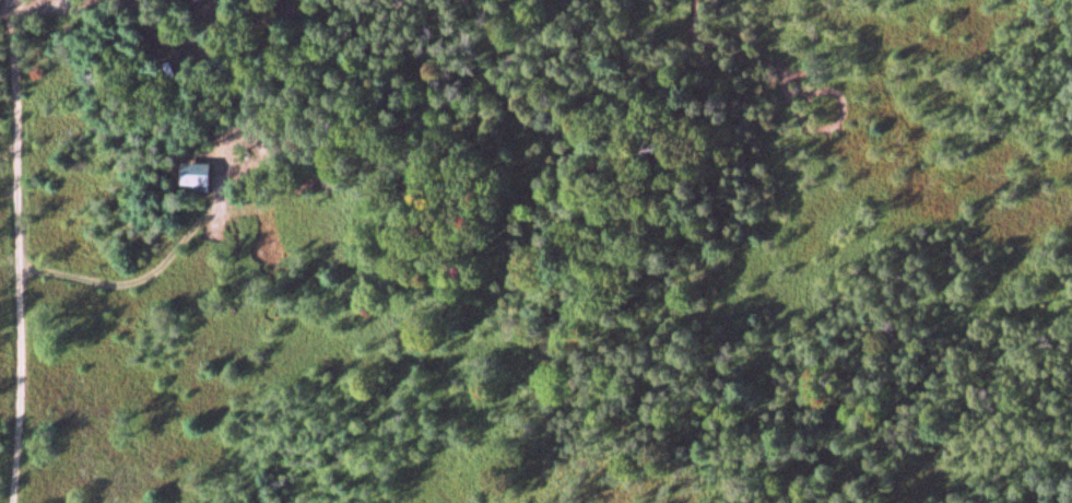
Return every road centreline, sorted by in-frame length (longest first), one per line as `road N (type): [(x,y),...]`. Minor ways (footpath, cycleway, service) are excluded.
road 1 (track): [(20,242),(15,502)]
road 2 (track): [(12,0),(20,242)]

